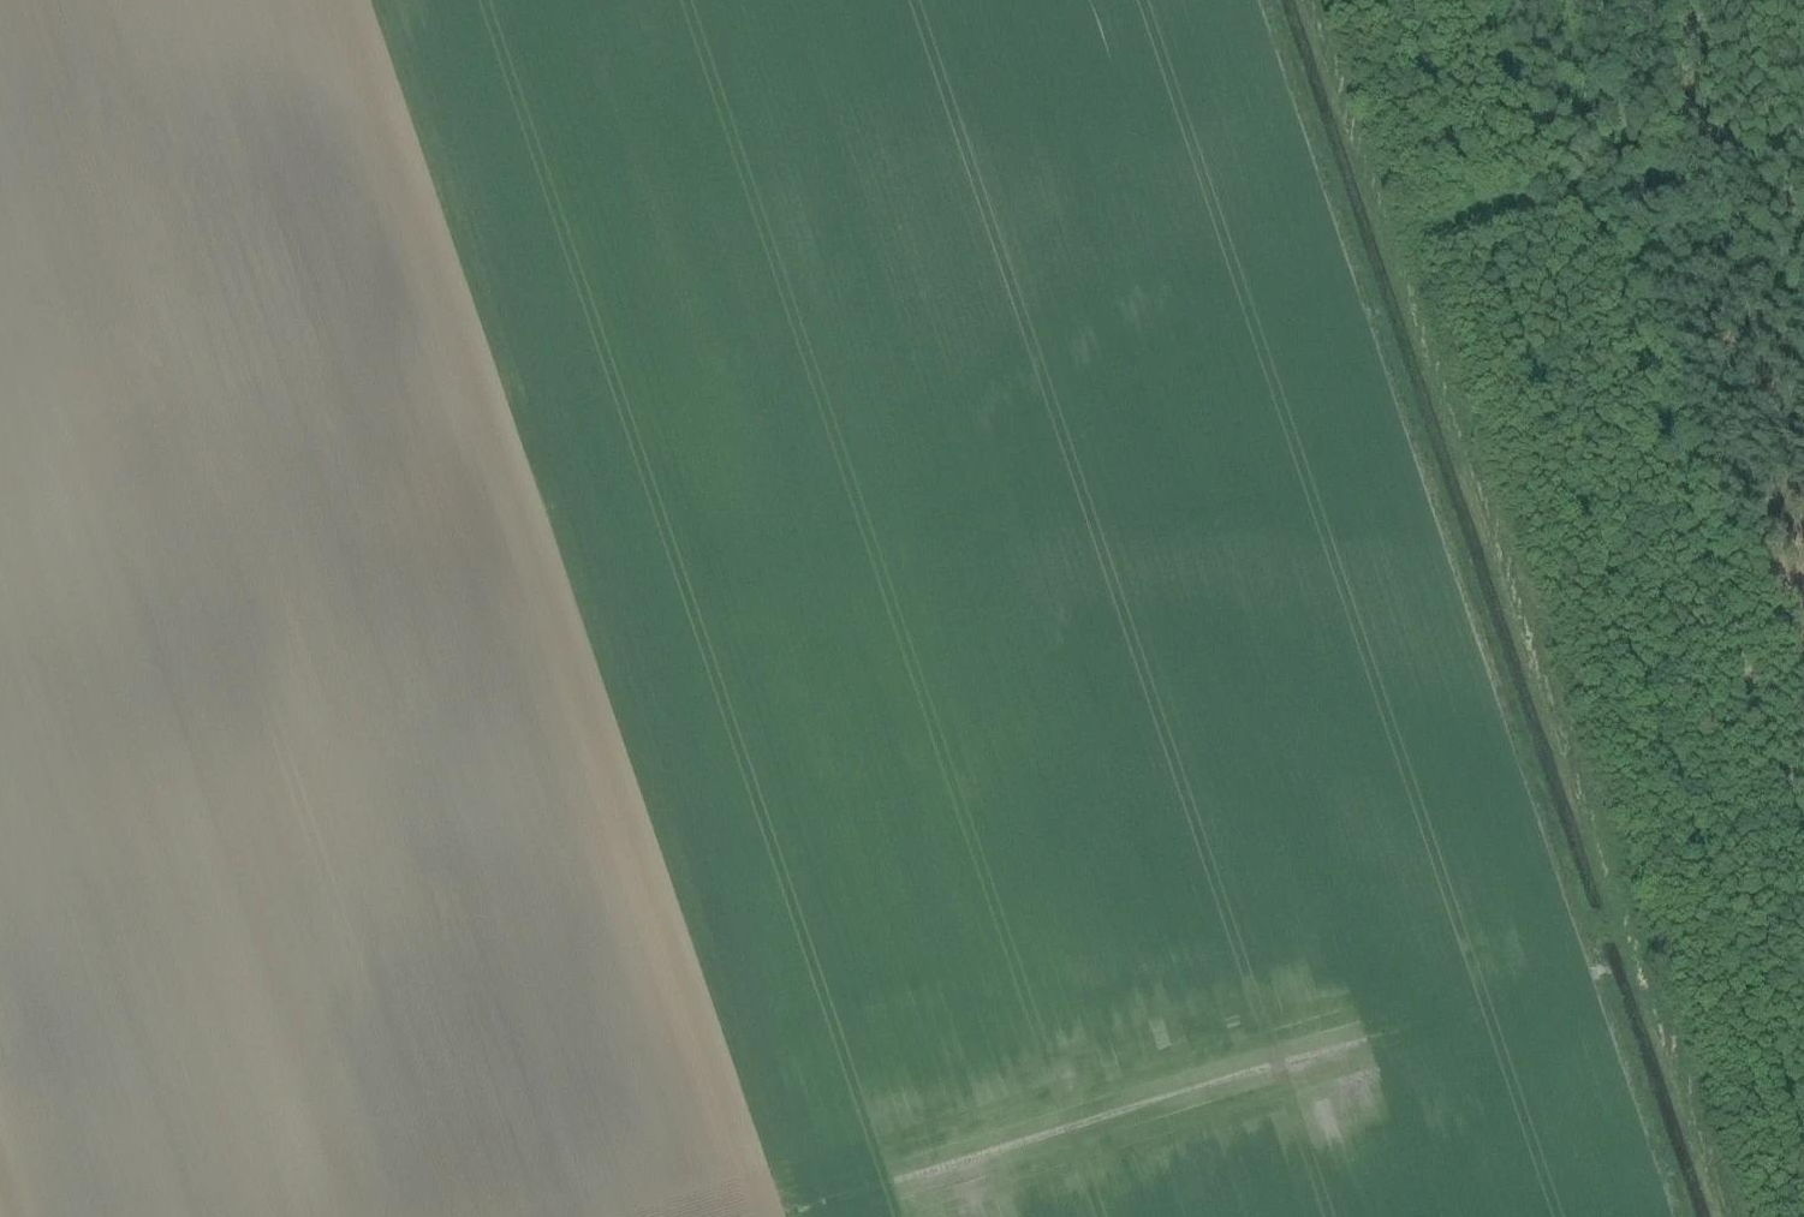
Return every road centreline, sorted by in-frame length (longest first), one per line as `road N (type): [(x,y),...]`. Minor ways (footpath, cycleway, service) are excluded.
road 1 (track): [(1643,0),(1633,149),(1803,310)]

